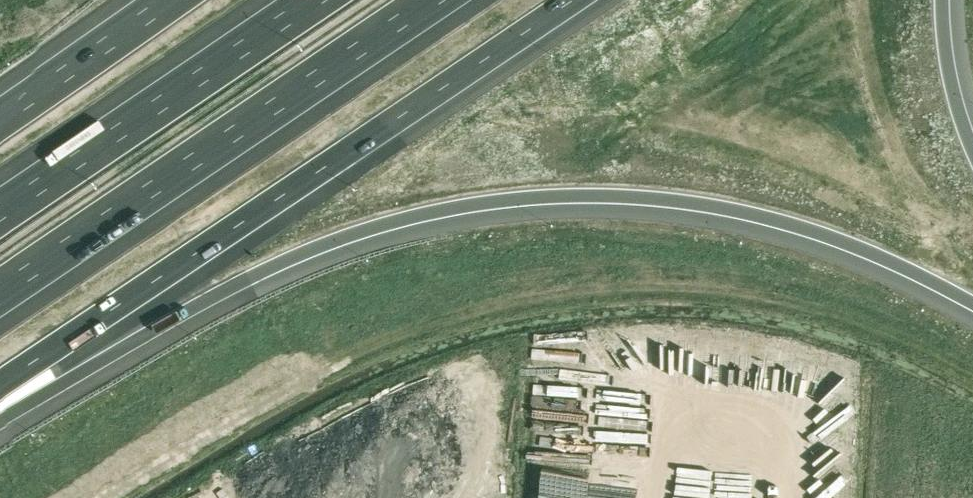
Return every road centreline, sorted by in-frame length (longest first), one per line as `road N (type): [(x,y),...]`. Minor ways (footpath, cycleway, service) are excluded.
road 1 (motorway): [(0,412),(311,250),(385,222),(485,202),(618,196),(760,215),(872,252),(972,302)]
road 2 (motorway): [(0,383),(573,0)]
road 3 (motorway): [(0,291),(430,0)]
road 4 (motorway): [(312,0),(0,211)]
road 5 (motorway): [(167,0),(0,115)]
road 6 (motorway): [(972,152),(948,73),(942,0)]

